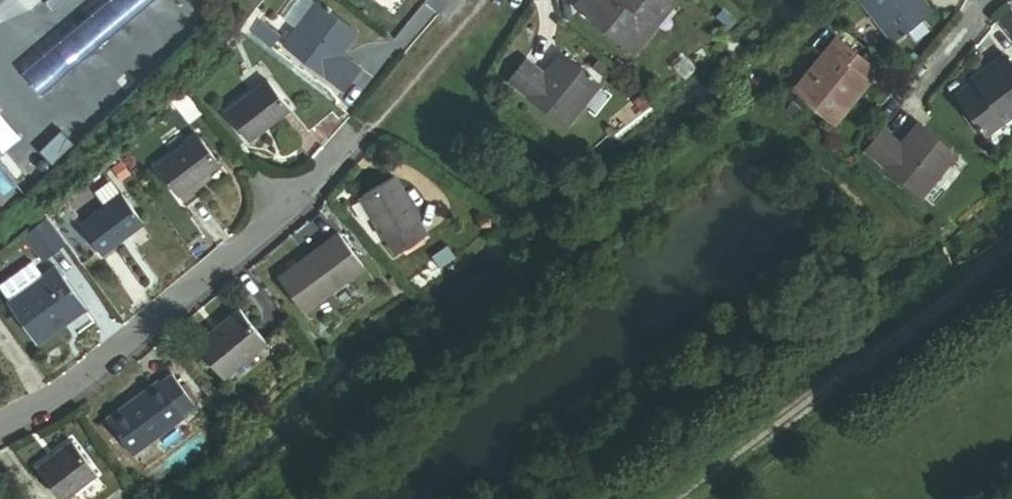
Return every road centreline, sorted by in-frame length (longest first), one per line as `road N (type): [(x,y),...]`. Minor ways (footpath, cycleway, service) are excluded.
road 1 (residential): [(350,136),(249,241),(71,391),(0,425)]

